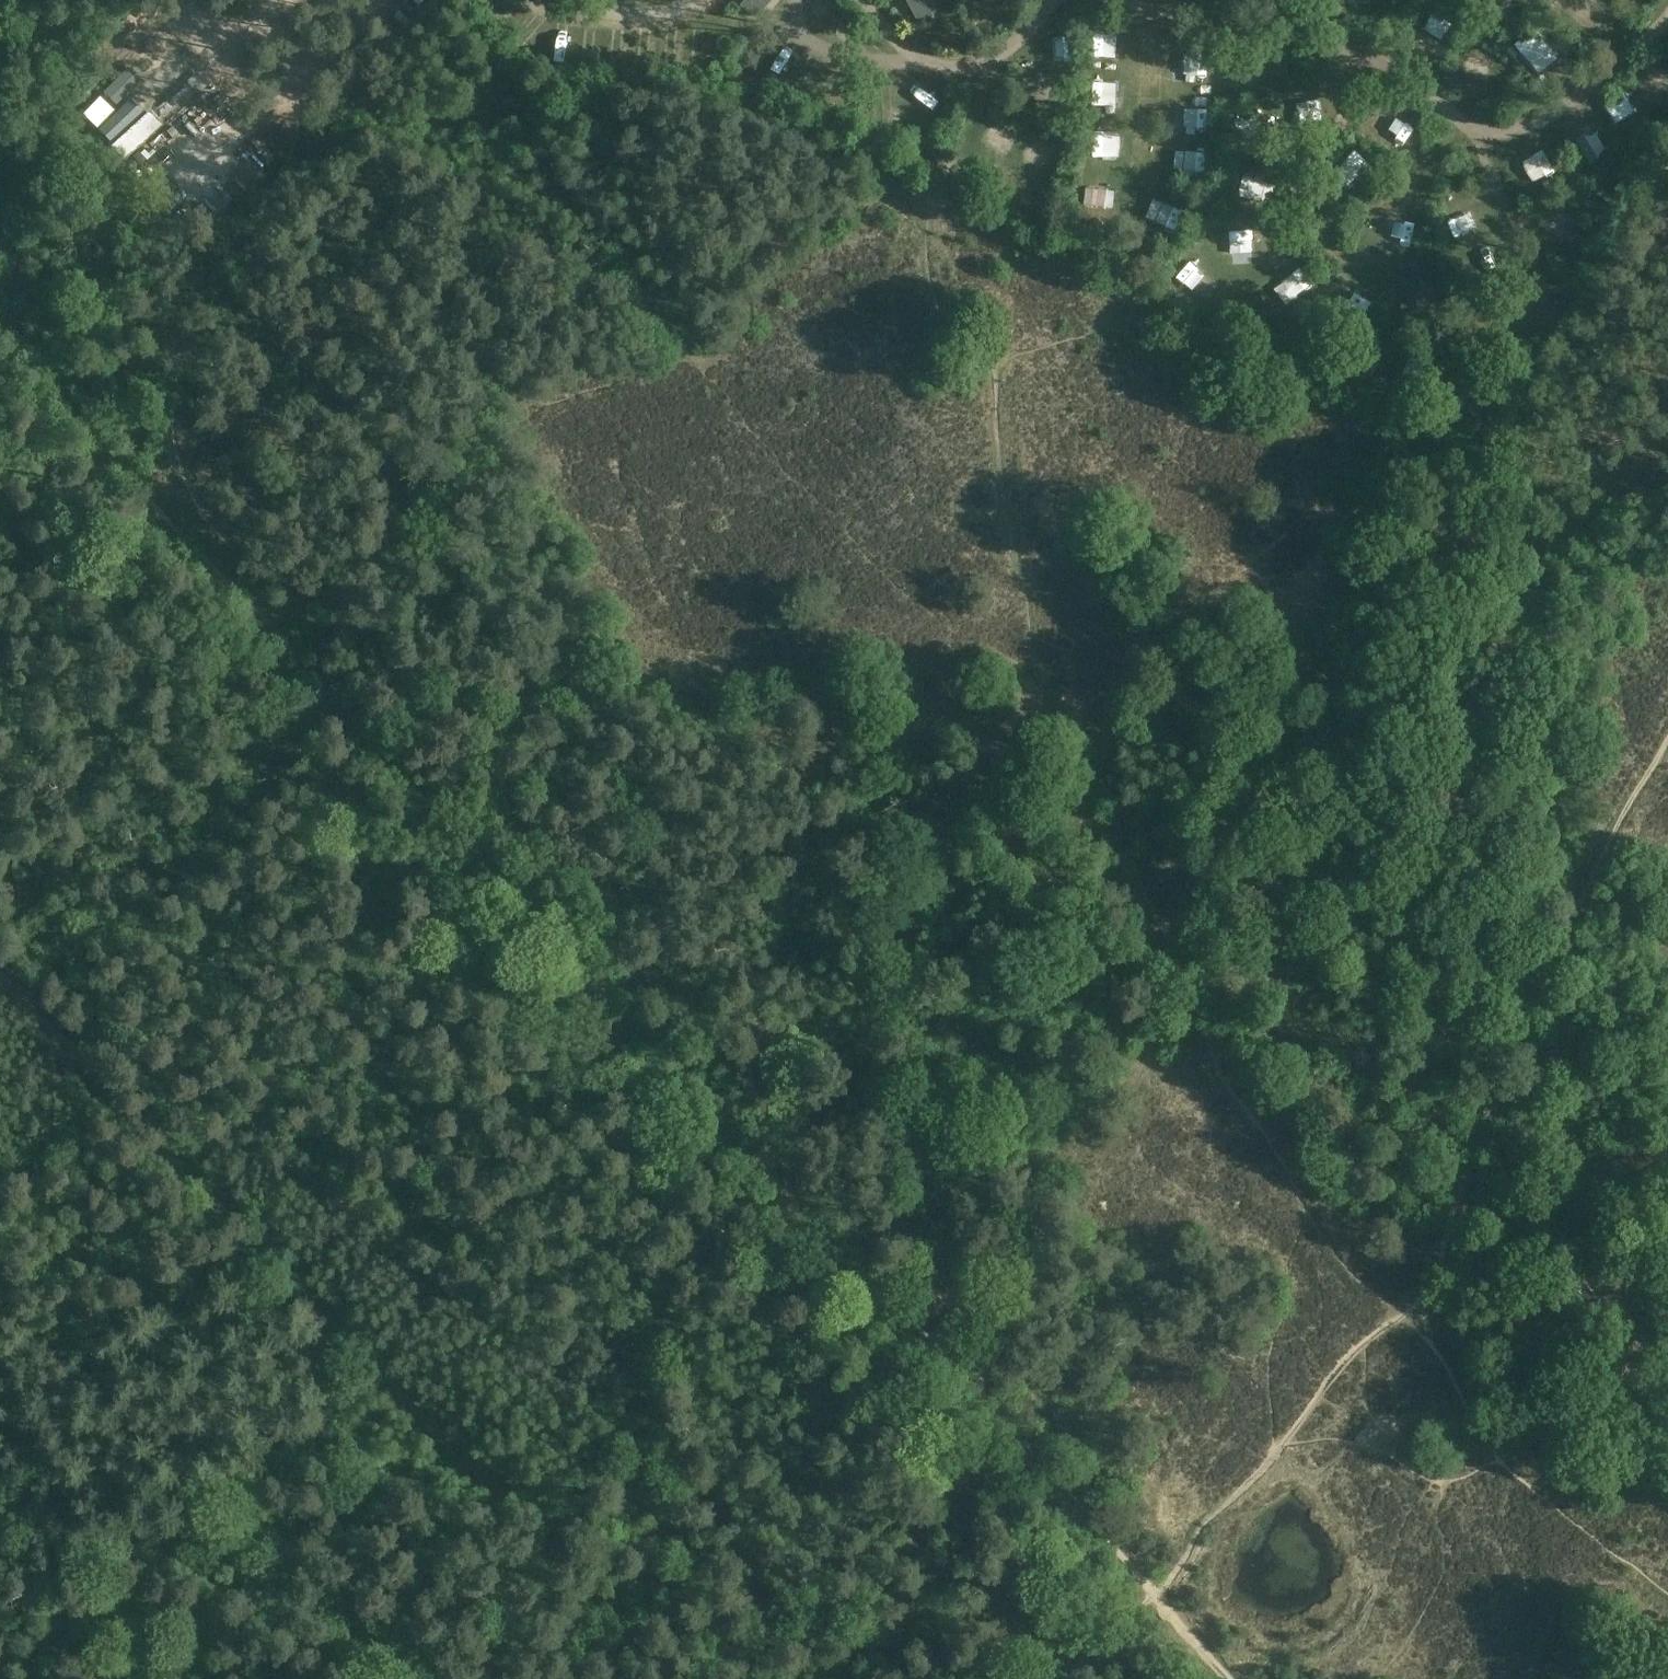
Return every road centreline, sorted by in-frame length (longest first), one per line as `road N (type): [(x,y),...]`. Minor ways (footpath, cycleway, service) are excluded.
road 1 (track): [(0,972),(681,1678)]
road 2 (track): [(1514,1473),(1532,1554),(1521,1678)]

